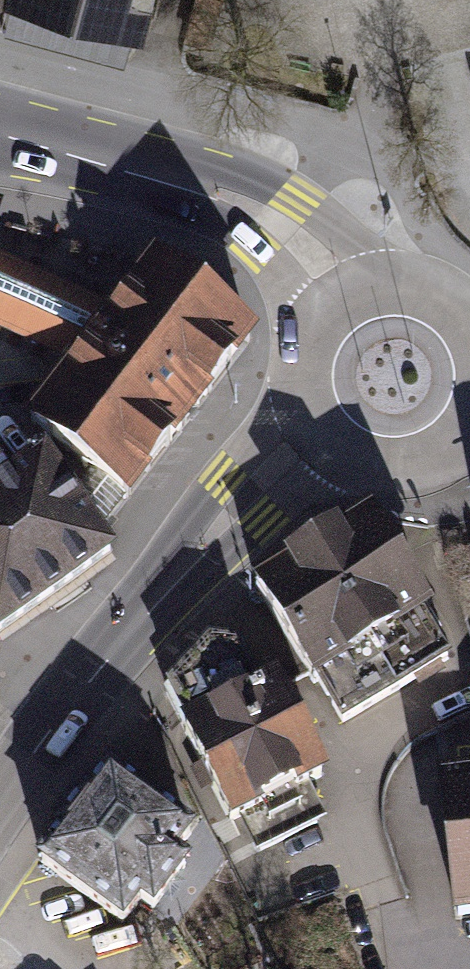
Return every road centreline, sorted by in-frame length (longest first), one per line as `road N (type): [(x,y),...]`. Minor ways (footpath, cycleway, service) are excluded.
road 1 (primary): [(20,769),(242,500),(315,439)]
road 2 (secondary): [(345,288),(276,221),(0,132)]
road 3 (primary): [(315,439),(368,474),(399,477),(430,470),(469,441)]
road 4 (primary): [(345,288),(317,310),(299,340),(293,374),(298,409),(315,439)]
road 5 (primary): [(469,310),(430,282),(402,275),(345,288)]

